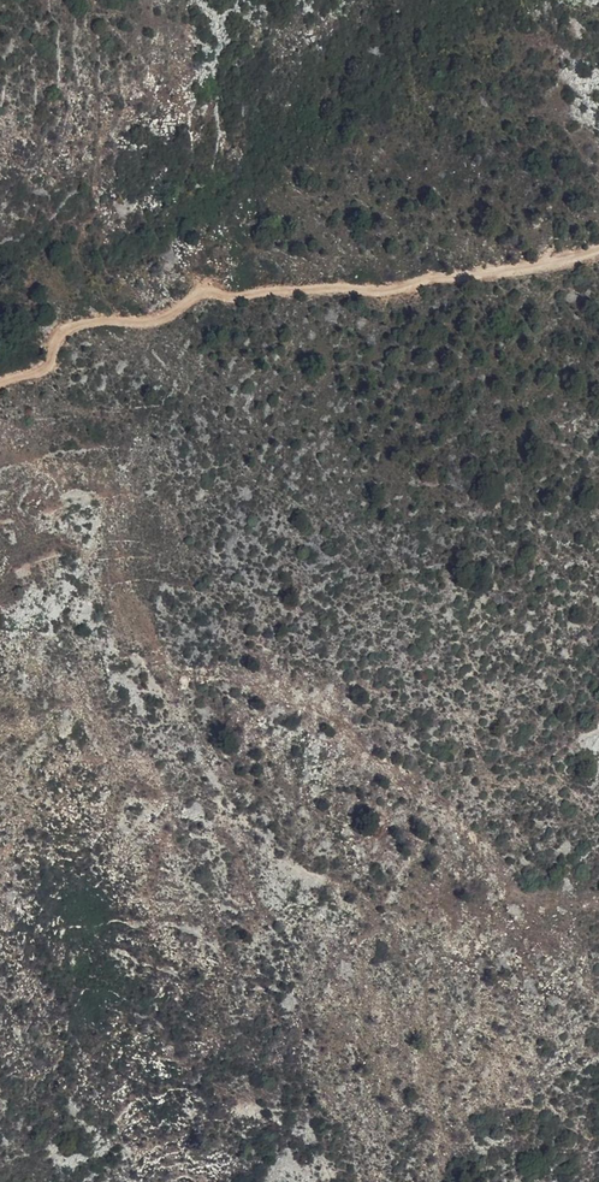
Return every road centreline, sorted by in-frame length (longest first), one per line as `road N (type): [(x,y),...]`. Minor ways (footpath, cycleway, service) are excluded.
road 1 (track): [(598,253),(381,292),(239,299),(206,289),(149,323),(98,321),(59,337),(49,367),(0,385)]

